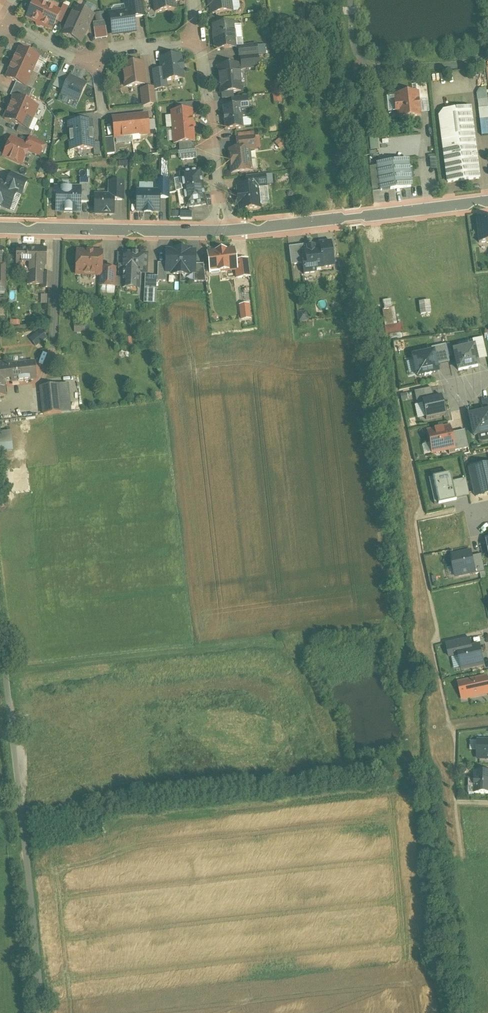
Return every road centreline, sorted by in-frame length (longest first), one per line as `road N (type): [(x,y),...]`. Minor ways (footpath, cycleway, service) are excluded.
road 1 (residential): [(35,1012),(0,672)]
road 2 (unclassified): [(487,201),(224,231)]
road 3 (unclassified): [(224,231),(0,225)]
road 4 (residential): [(199,40),(224,231)]

